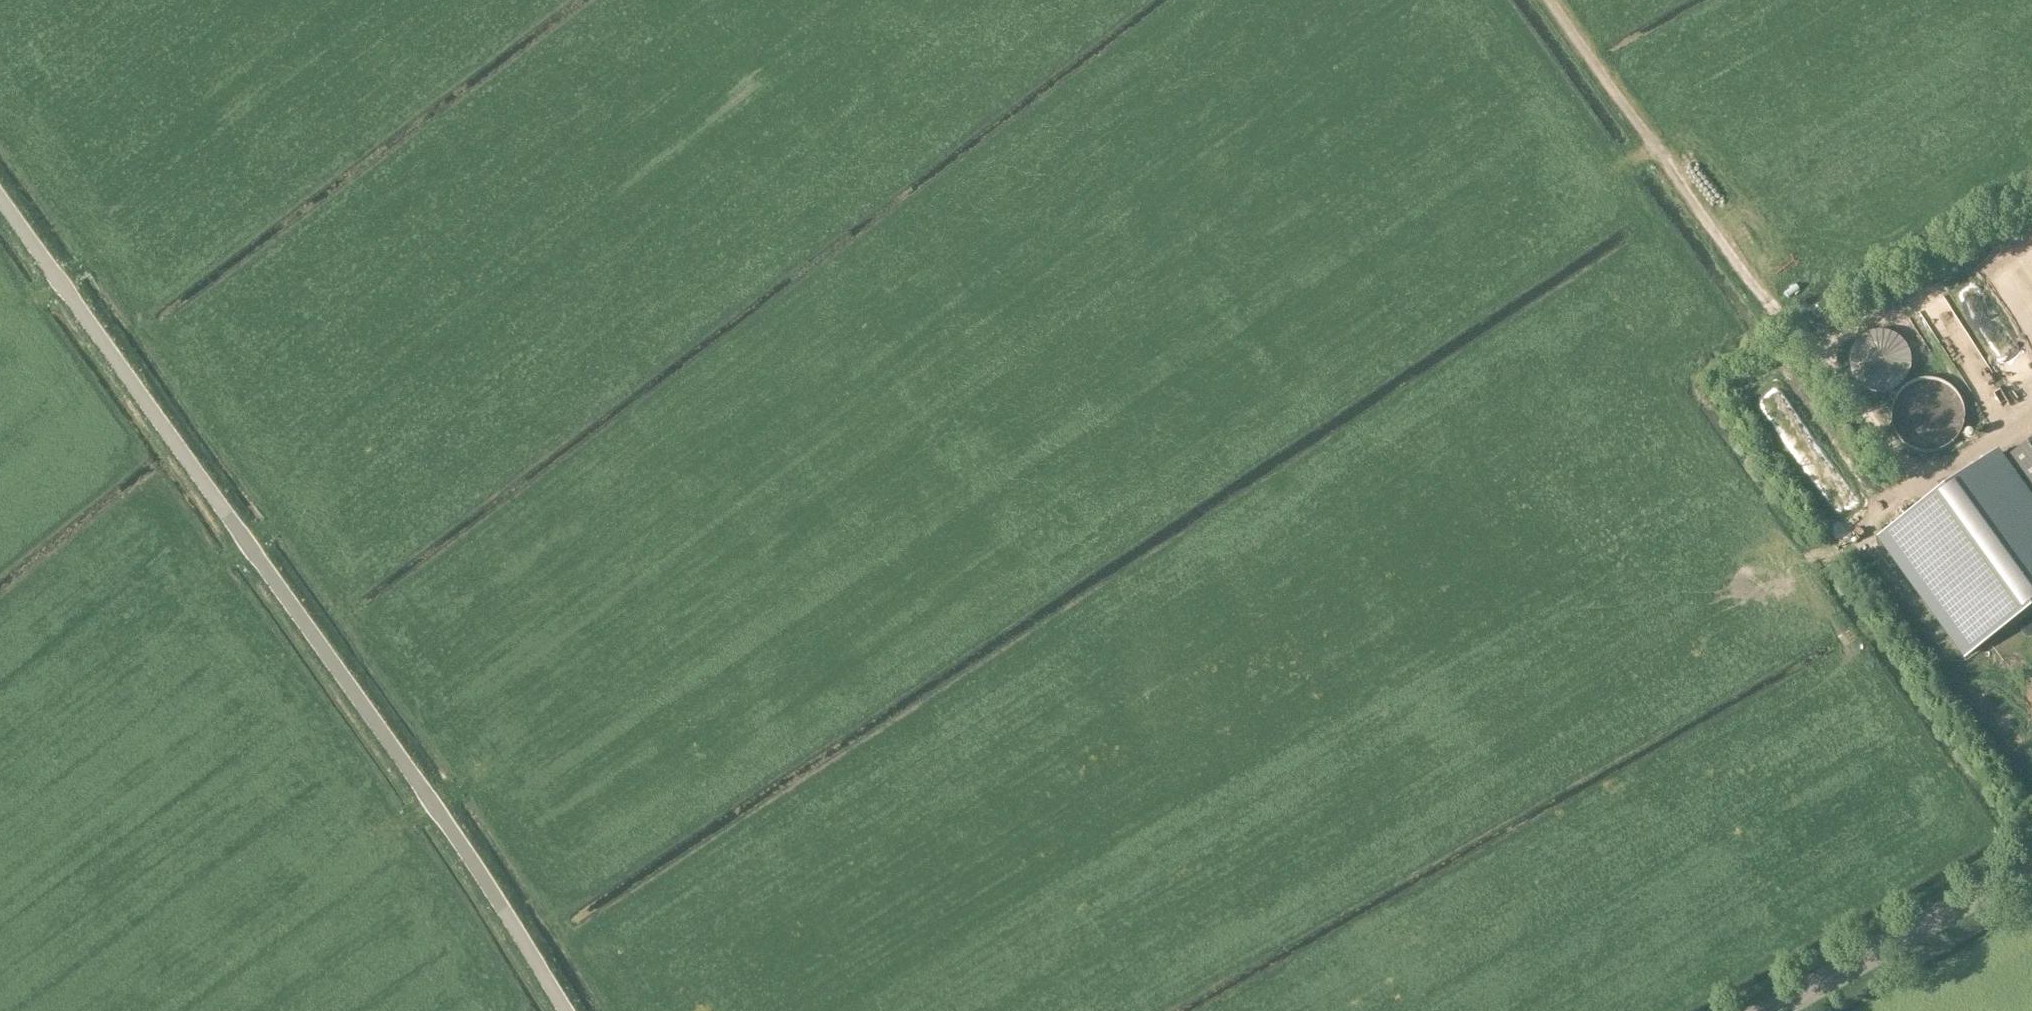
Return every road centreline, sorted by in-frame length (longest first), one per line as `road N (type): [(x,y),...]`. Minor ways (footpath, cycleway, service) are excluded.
road 1 (unclassified): [(564,1010),(419,785),(0,201)]
road 2 (secondary): [(1770,1010),(2031,863)]

